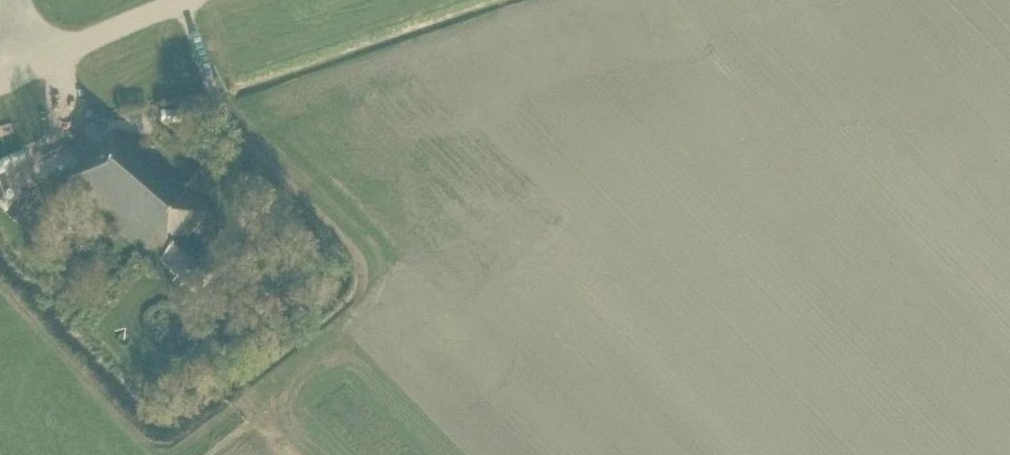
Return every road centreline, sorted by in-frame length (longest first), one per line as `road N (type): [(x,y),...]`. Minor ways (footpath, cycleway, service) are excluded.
road 1 (unclassified): [(0,85),(186,0)]

